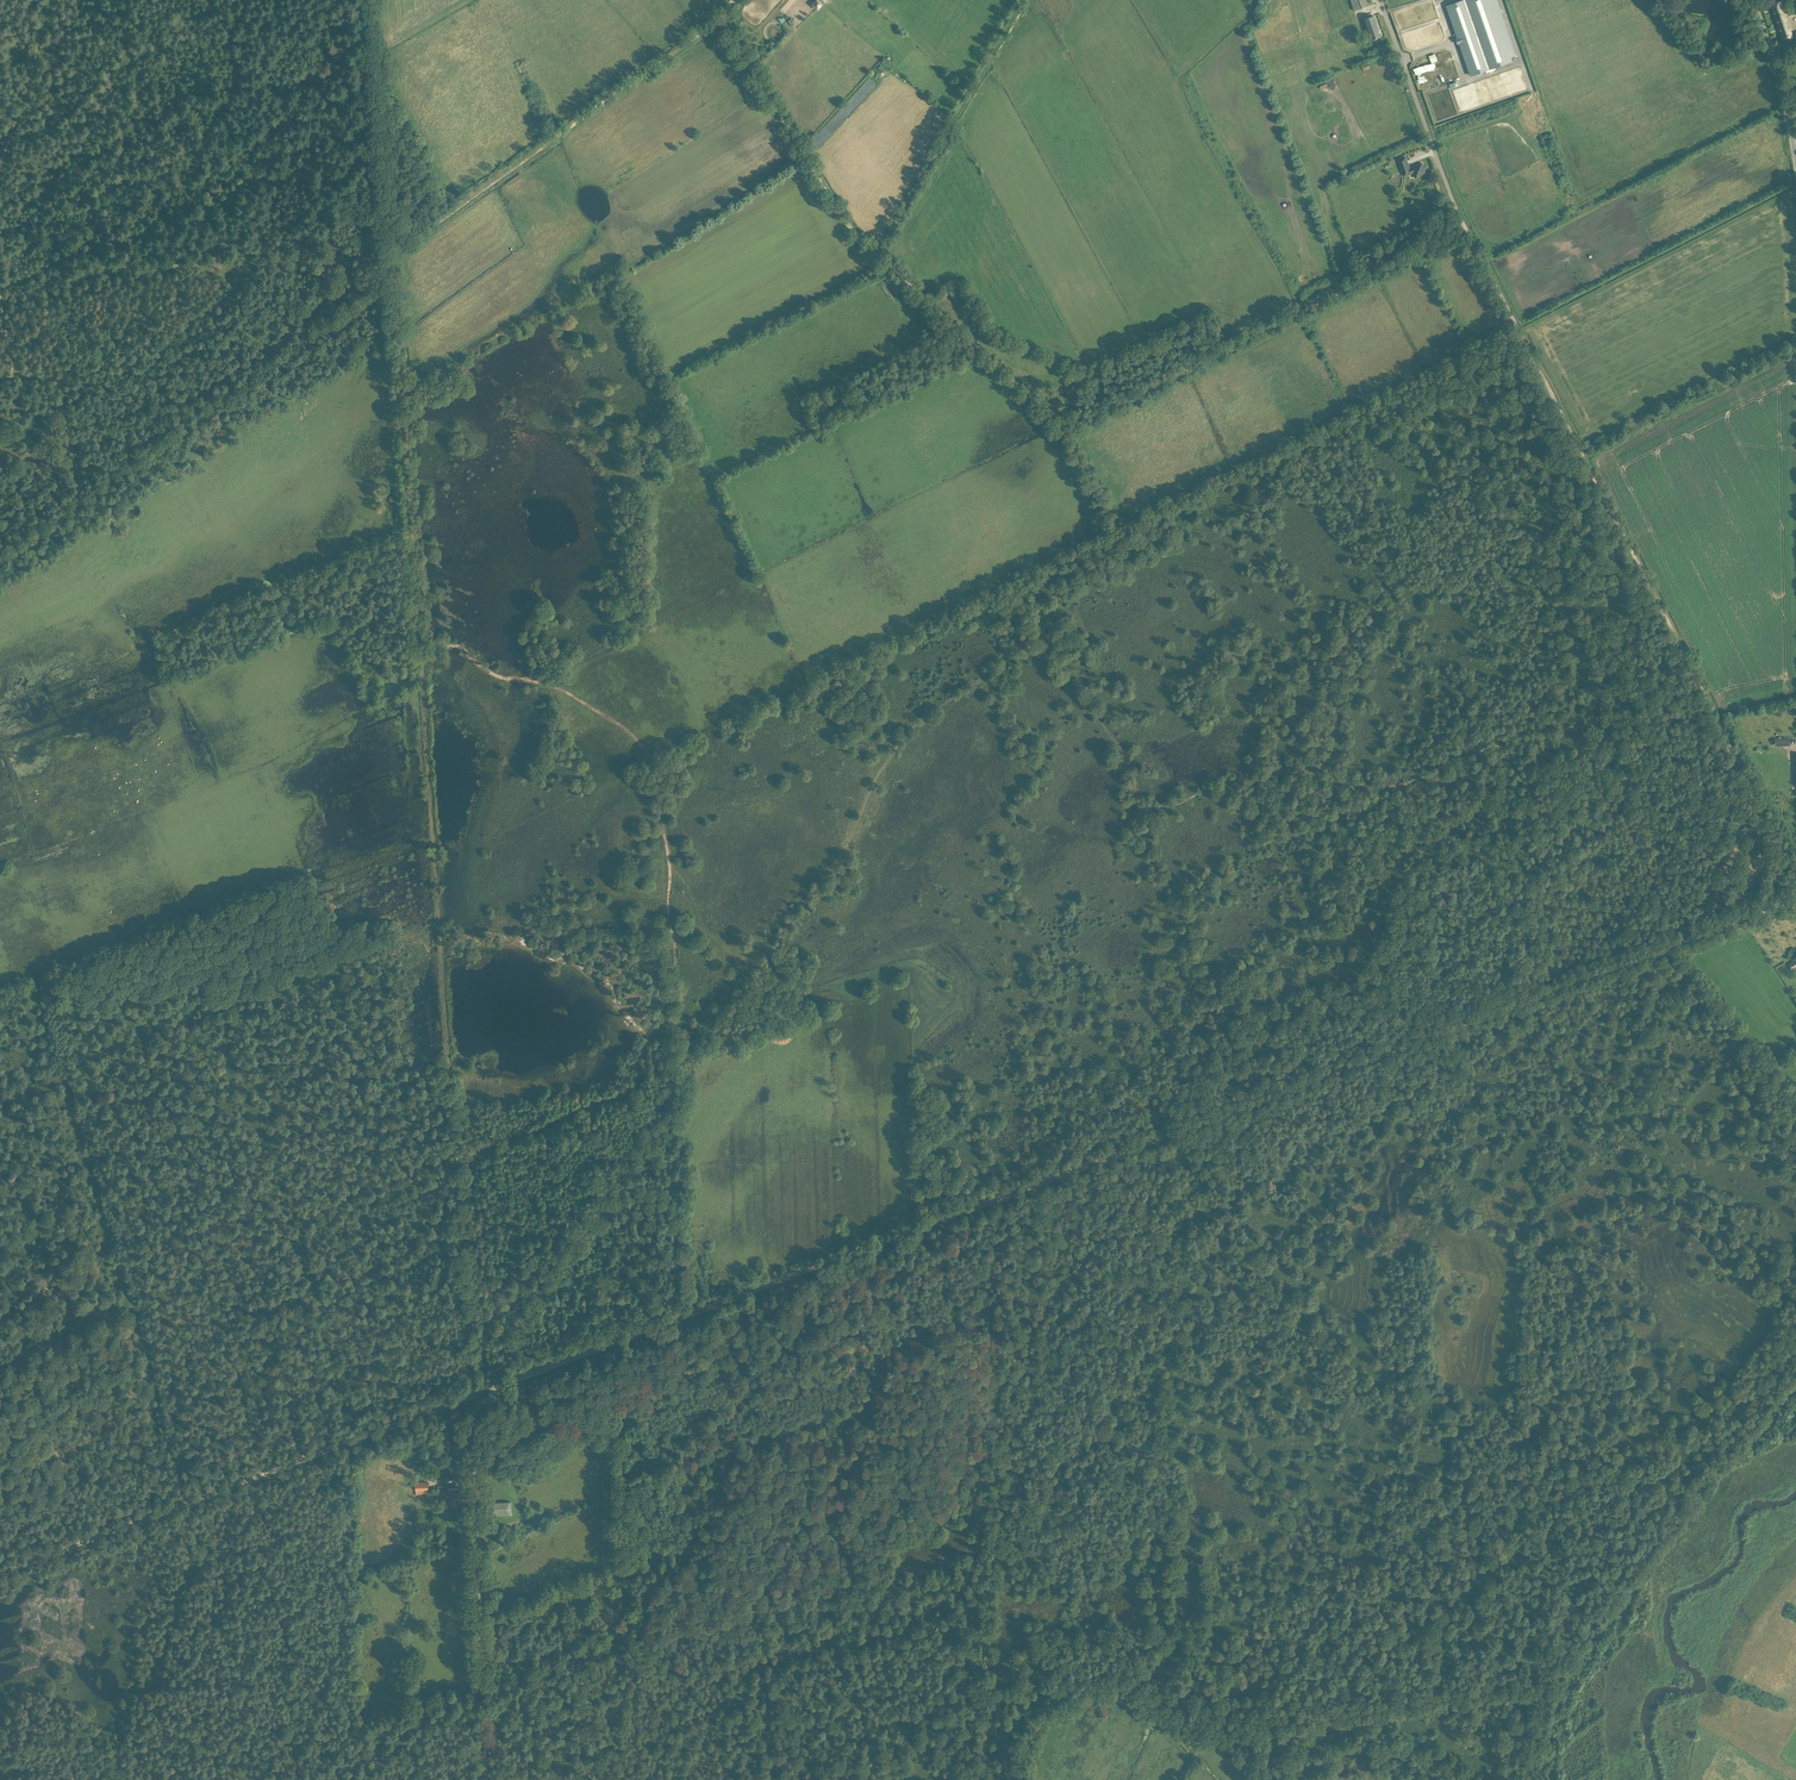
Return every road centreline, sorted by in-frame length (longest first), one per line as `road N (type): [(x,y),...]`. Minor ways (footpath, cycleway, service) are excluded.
road 1 (track): [(1667,946),(472,1394)]
road 2 (track): [(1766,816),(1466,229),(1067,429)]
road 3 (track): [(1067,429),(855,232),(722,20),(734,0)]
road 4 (track): [(472,1394),(0,1572)]
road 5 (track): [(722,20),(394,256)]
road 6 (track): [(405,393),(378,0)]
road 7 (track): [(879,256),(1020,0)]
road 8 (residential): [(1381,0),(1459,213)]
road 9 (unclassified): [(1795,158),(1753,0)]

